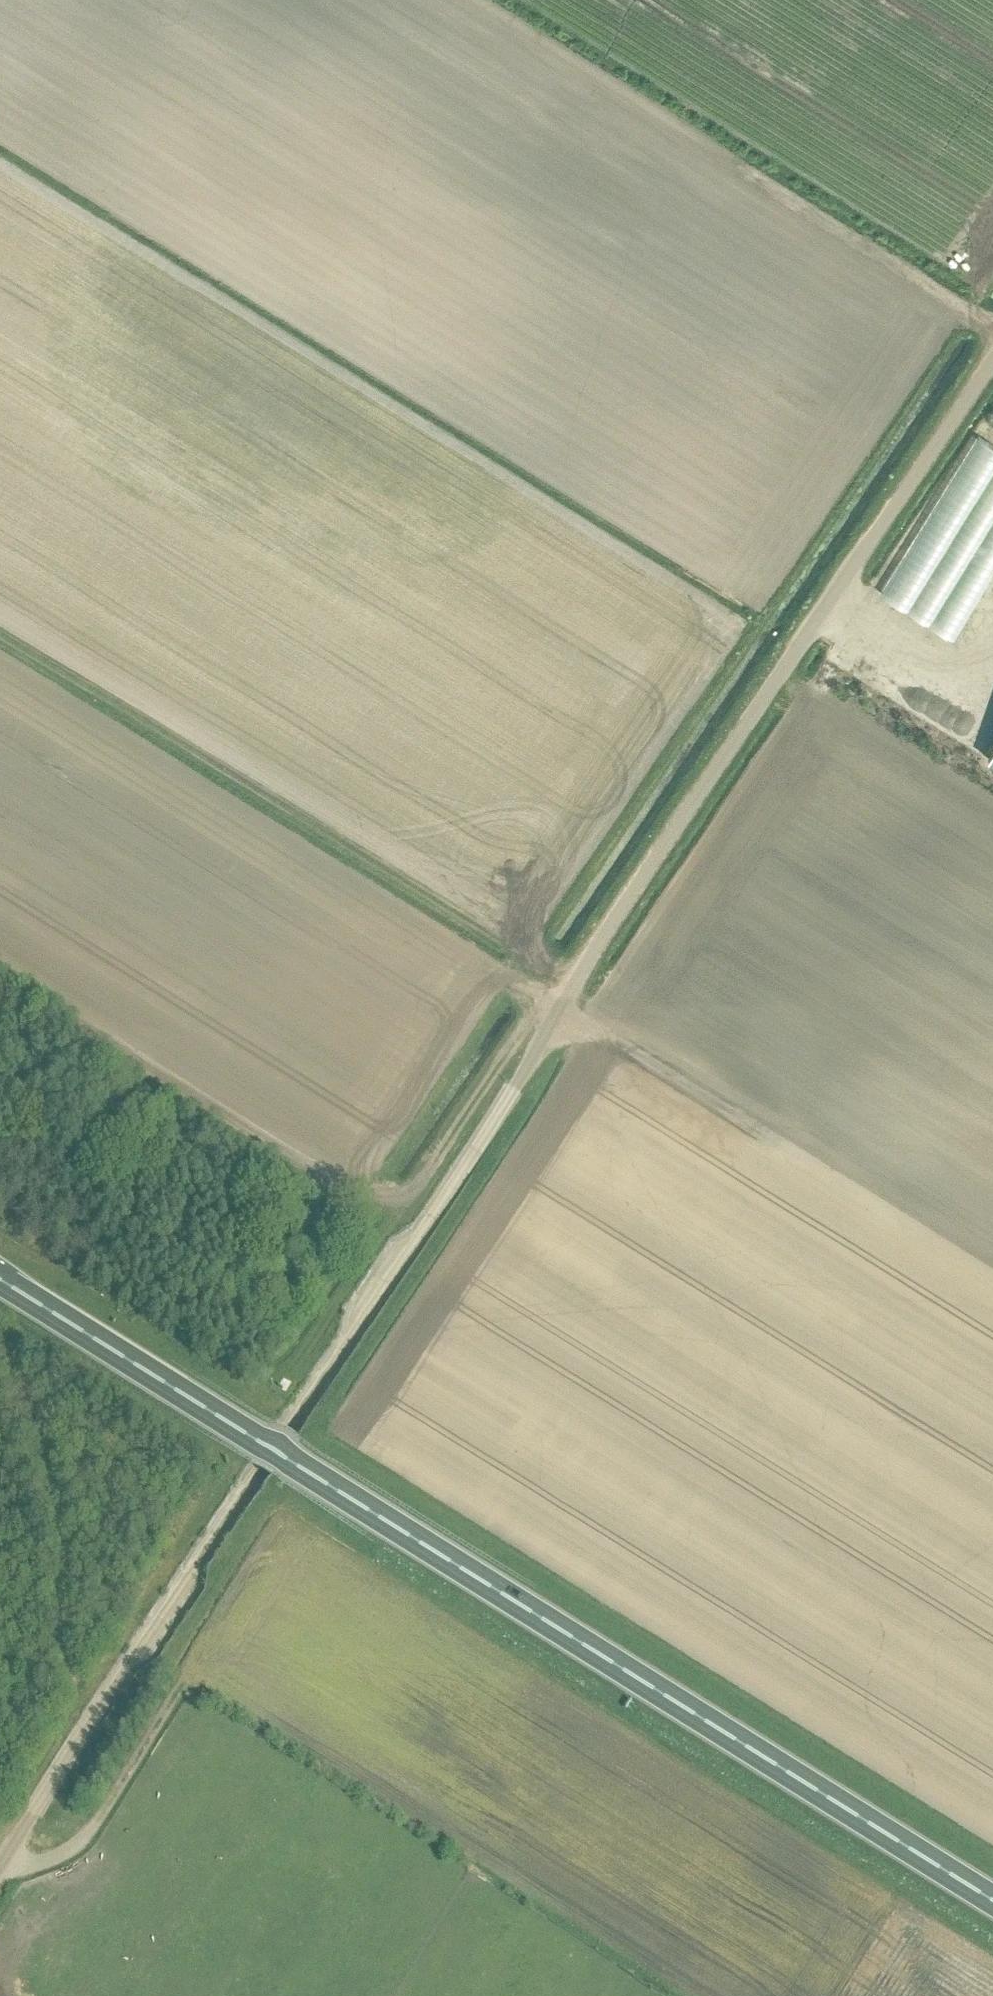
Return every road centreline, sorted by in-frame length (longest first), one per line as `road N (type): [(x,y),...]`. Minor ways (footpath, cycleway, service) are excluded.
road 1 (unclassified): [(0,1869),(506,1103),(600,935),(992,356)]
road 2 (trunk): [(992,1903),(0,1280)]

